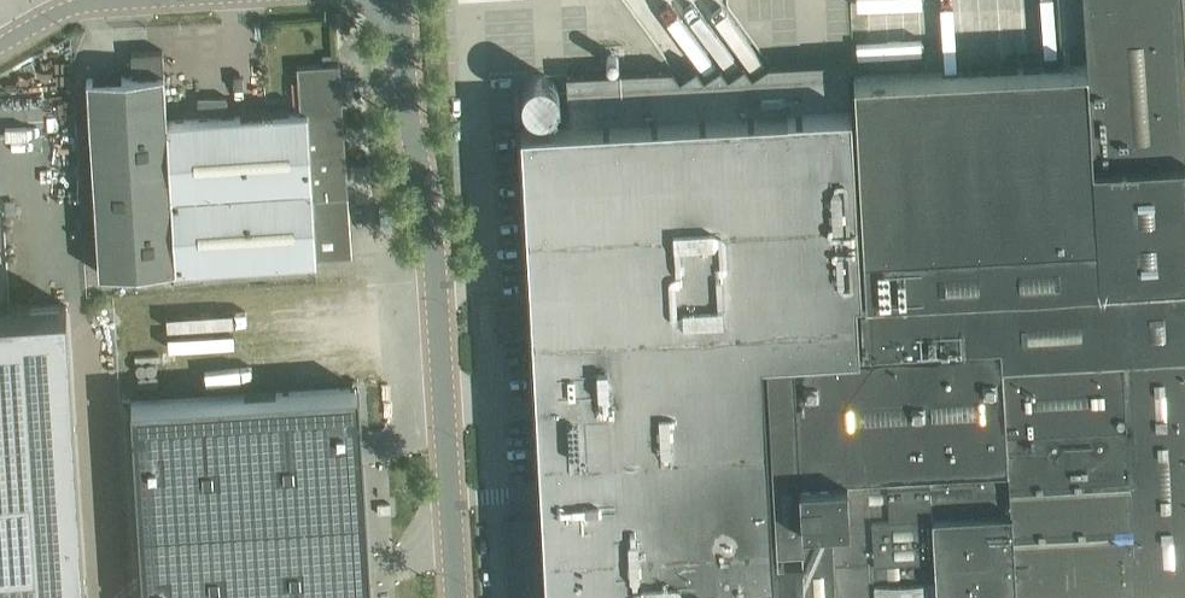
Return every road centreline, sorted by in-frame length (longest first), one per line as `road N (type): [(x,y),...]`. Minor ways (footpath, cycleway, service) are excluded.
road 1 (unclassified): [(454,597),(398,0)]
road 2 (unclassified): [(0,44),(54,12),(126,0)]

